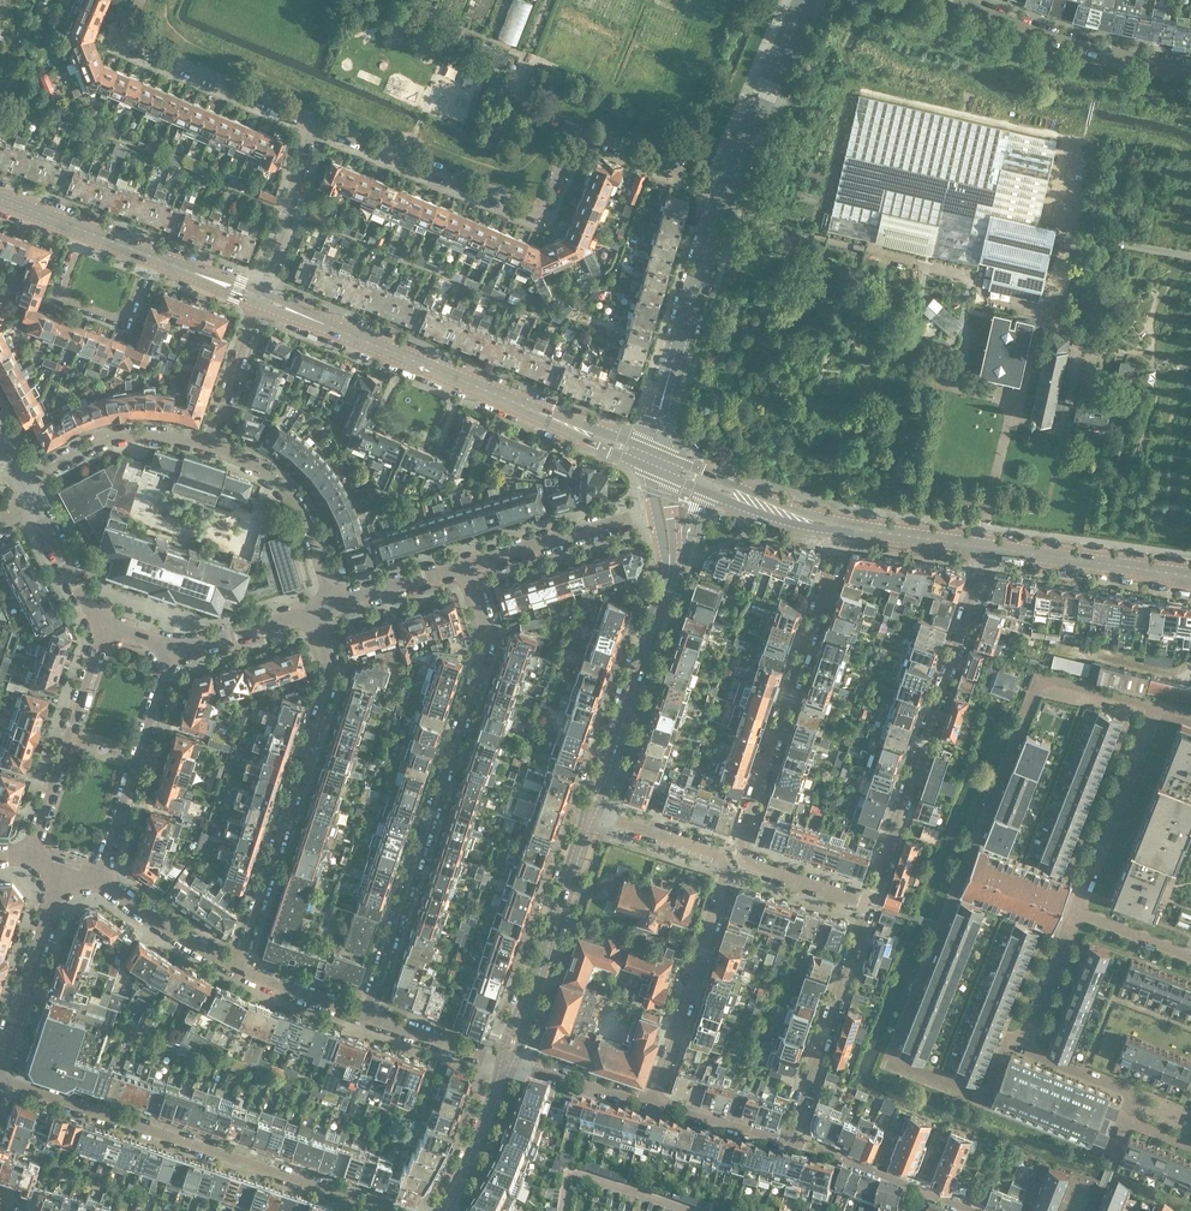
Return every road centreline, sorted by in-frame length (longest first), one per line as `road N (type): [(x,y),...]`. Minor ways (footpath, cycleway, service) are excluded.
road 1 (residential): [(733,194),(577,129),(548,206),(533,212),(309,121)]
road 2 (residential): [(365,1015),(488,638),(465,563)]
road 3 (residential): [(0,1078),(393,1210)]
road 4 (track): [(39,0),(24,37),(48,107),(293,212)]
road 5 (residential): [(869,905),(984,545)]
road 6 (residential): [(239,969),(334,664),(320,608)]
road 7 (residential): [(735,849),(841,528)]
road 8 (secondary): [(570,425),(261,299)]
road 9 (secondary): [(261,299),(0,196)]
road 10 (tertiary): [(648,451),(733,194)]
road 11 (tertiary): [(600,814),(508,1061)]
road 12 (tertiary): [(669,570),(600,814)]
road 13 (residential): [(789,1143),(869,905)]
road 14 (residential): [(108,622),(29,858)]
road 15 (residential): [(99,883),(180,648)]
road 16 (residential): [(655,1101),(731,867)]
road 17 (residential): [(1190,66),(1054,36),(959,0)]
road 18 (residential): [(309,121),(142,48),(125,26),(132,0)]
road 19 (residential): [(336,603),(288,491),(262,466),(210,442)]
road 20 (secondary): [(1190,577),(984,545)]
road 21 (secondary): [(841,528),(648,451)]
road 22 (tertiary): [(733,194),(807,0)]
road 23 (residential): [(0,1064),(63,870)]
road 24 (residential): [(658,514),(465,563)]
road 25 (residential): [(210,442),(156,434),(107,441),(27,488)]
road 26 (residential): [(261,299),(293,212),(309,121)]
road 27 (residential): [(99,883),(239,969)]
road 28 (tertiary): [(508,1061),(444,1210)]
road 29 (residential): [(655,1101),(508,1061)]
road 30 (residential): [(261,299),(210,442)]
road 31 (residential): [(365,1015),(508,1061)]
road 32 (residential): [(320,608),(180,648)]
road 33 (secondary): [(984,545),(841,528)]
road 34 (residential): [(921,1192),(789,1143)]
road 35 (residential): [(789,1143),(655,1101)]
road 36 (residential): [(36,503),(108,622)]
road 37 (secondary): [(711,495),(790,527),(841,528)]
road 38 (residential): [(465,563),(336,603)]
road 39 (residential): [(239,969),(365,1015)]
road 40 (residential): [(869,905),(744,862)]
road 41 (residential): [(723,855),(600,814)]

